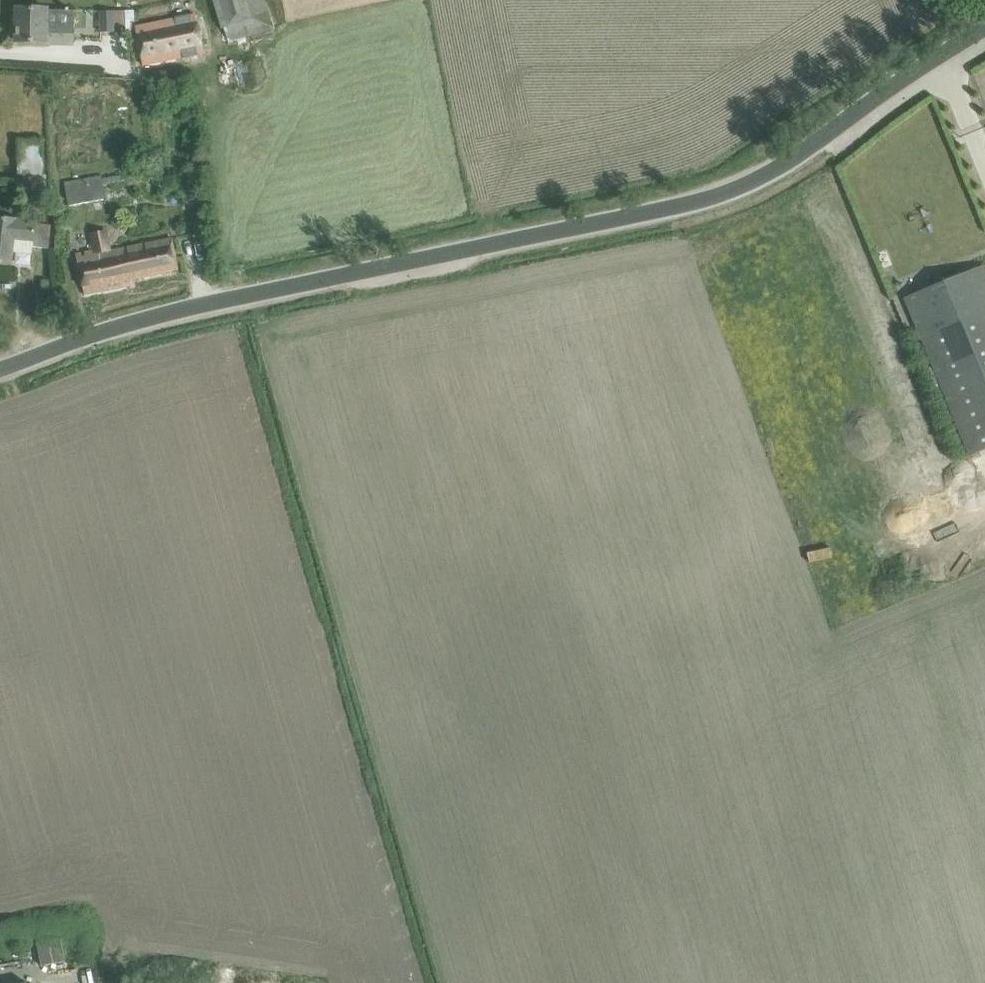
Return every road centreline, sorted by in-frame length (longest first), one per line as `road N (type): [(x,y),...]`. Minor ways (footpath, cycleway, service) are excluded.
road 1 (unclassified): [(0,367),(233,297),(729,191),(791,160),(984,29)]

